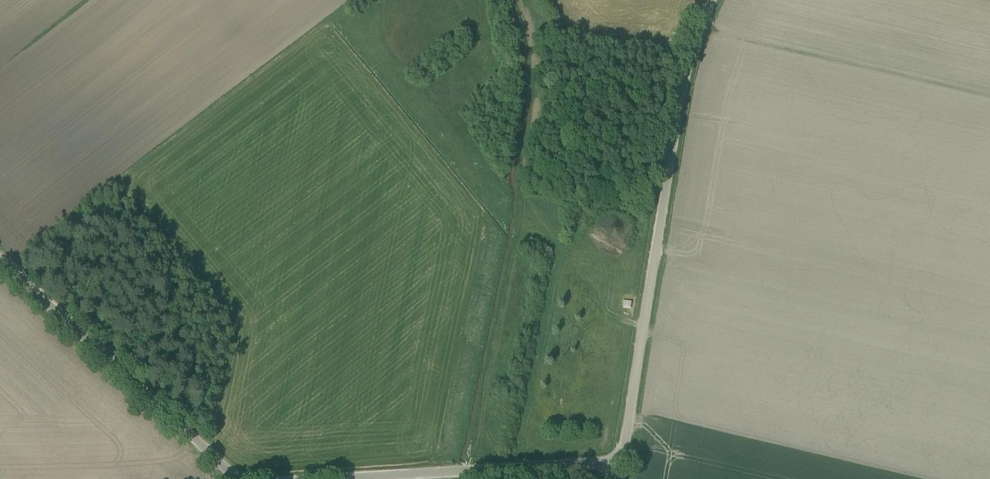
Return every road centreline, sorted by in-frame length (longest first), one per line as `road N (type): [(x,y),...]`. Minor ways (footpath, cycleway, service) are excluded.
road 1 (unclassified): [(619,463),(685,84),(712,0)]
road 2 (unclassified): [(233,478),(0,266)]
road 3 (unclassified): [(376,478),(619,463)]

